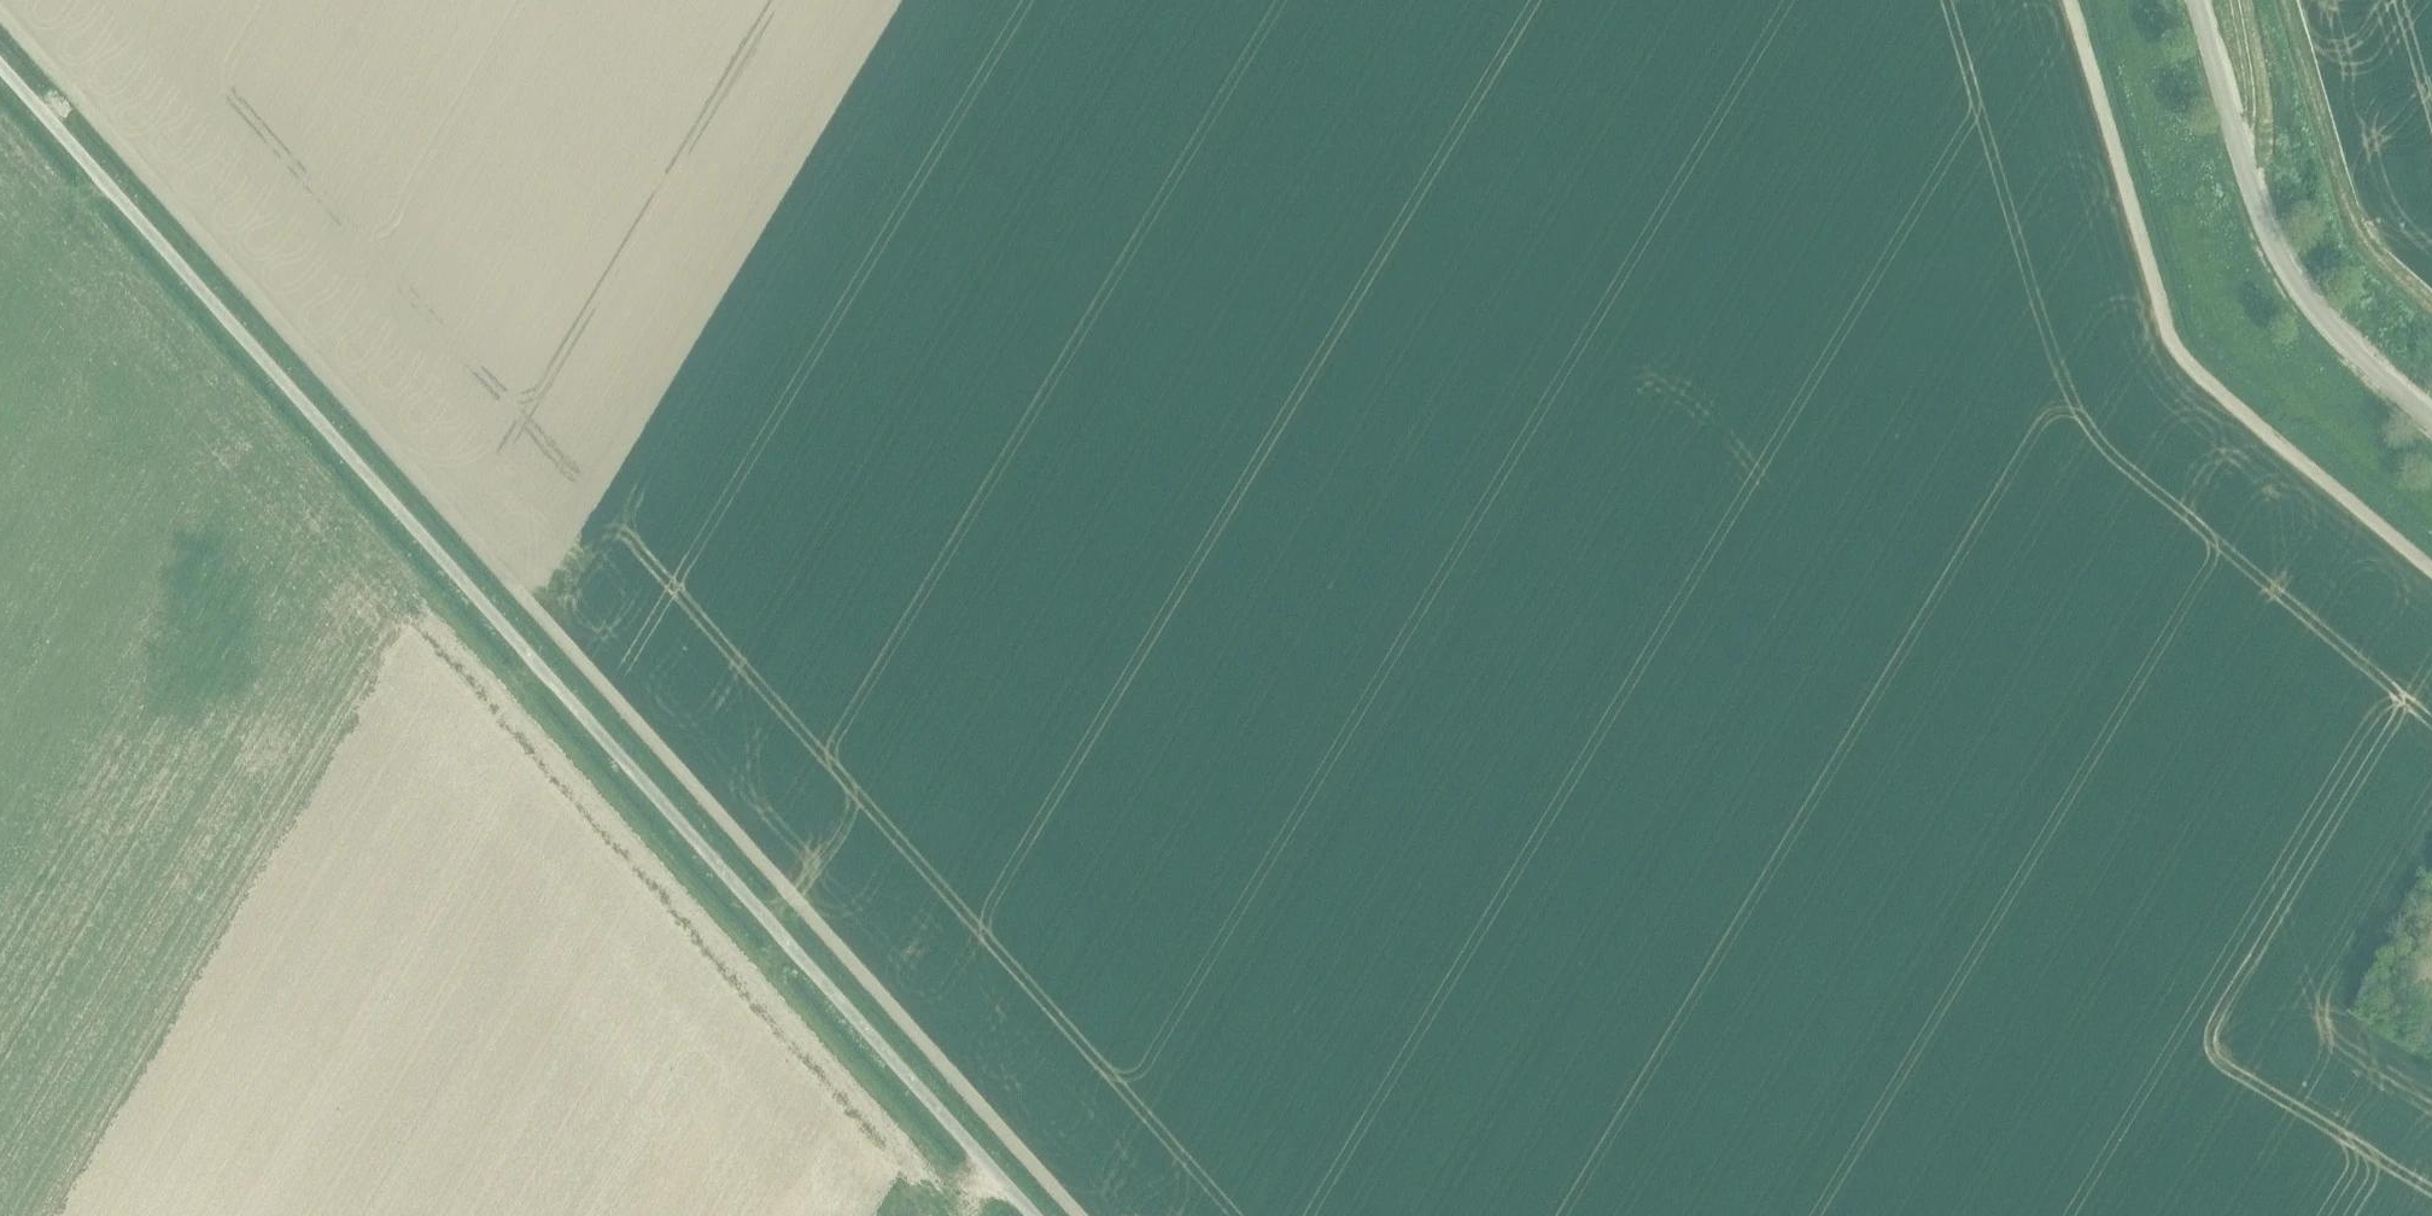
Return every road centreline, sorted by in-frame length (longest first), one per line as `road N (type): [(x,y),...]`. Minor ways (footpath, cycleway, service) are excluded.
road 1 (unclassified): [(1041,1215),(0,59)]
road 2 (unclassified): [(2431,419),(2317,319),(2266,247),(2193,0)]
road 3 (track): [(2431,297),(2355,224),(2291,0)]

